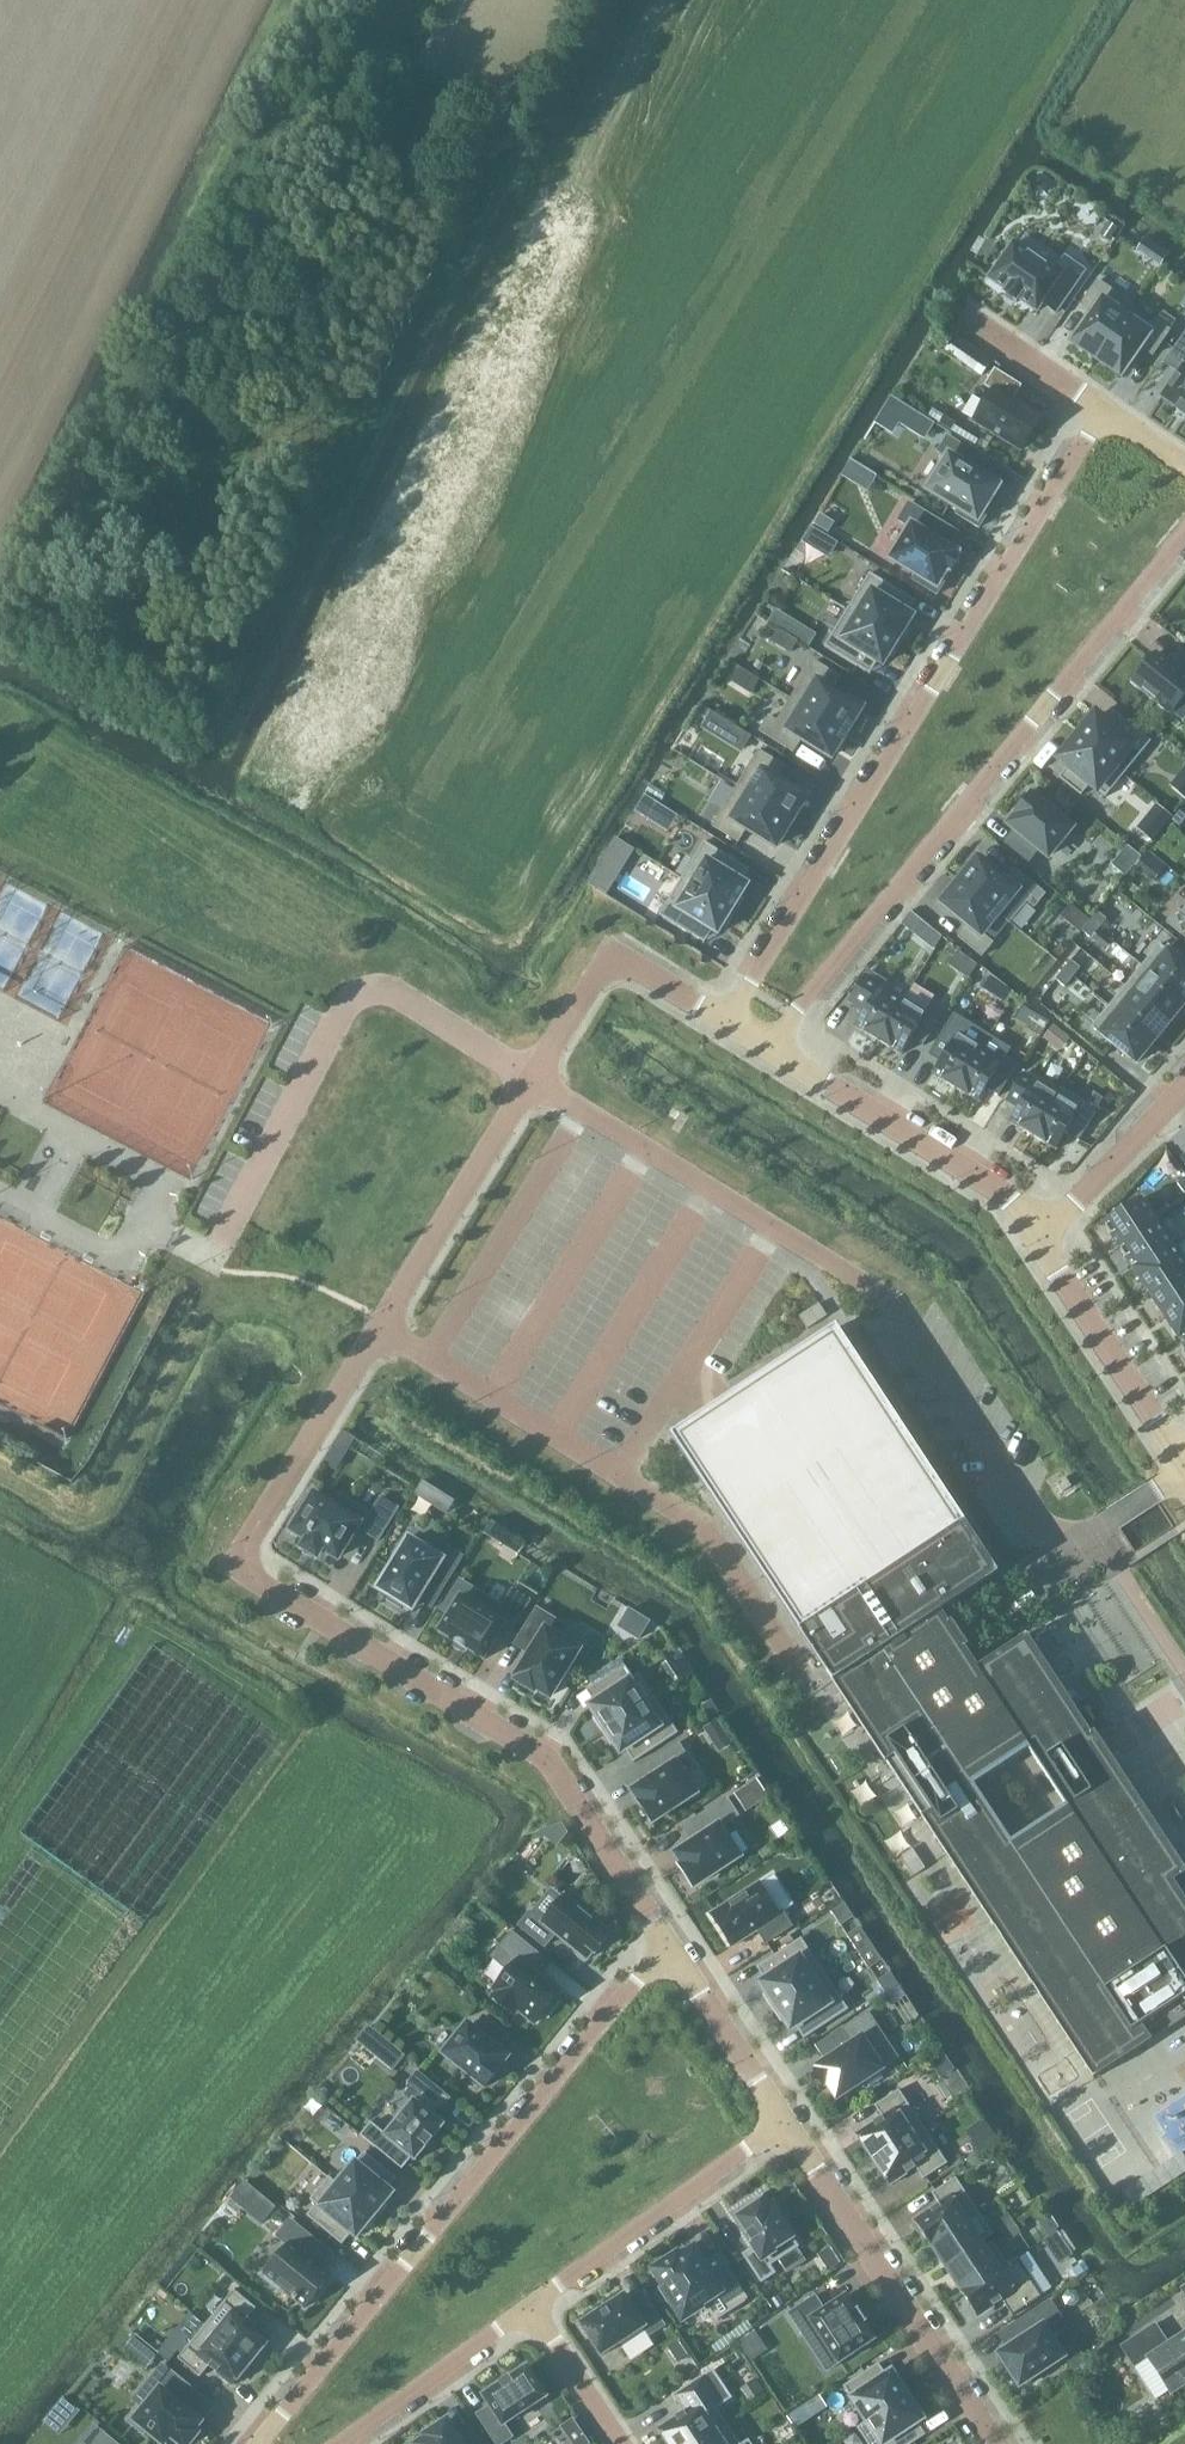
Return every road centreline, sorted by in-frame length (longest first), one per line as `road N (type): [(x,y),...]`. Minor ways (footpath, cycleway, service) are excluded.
road 1 (residential): [(727,1022),(613,953),(226,1568),(535,1747),(664,1946)]
road 2 (residential): [(727,1022),(1104,412)]
road 3 (residential): [(769,1048),(1184,534)]
road 4 (residential): [(664,1946),(256,2443)]
road 5 (residential): [(787,2128),(999,2443)]
road 6 (residential): [(1042,1236),(999,1190),(769,1048)]
road 7 (residential): [(532,2308),(787,2128)]
road 8 (residential): [(1184,1456),(1042,1236)]
road 9 (residential): [(342,2443),(532,2308)]
road 10 (residential): [(664,1946),(787,2128)]
road 11 (residential): [(1042,1236),(1184,1091)]
road 12 (residential): [(532,2308),(621,2443)]
road 13 (residential): [(1104,412),(972,320)]

